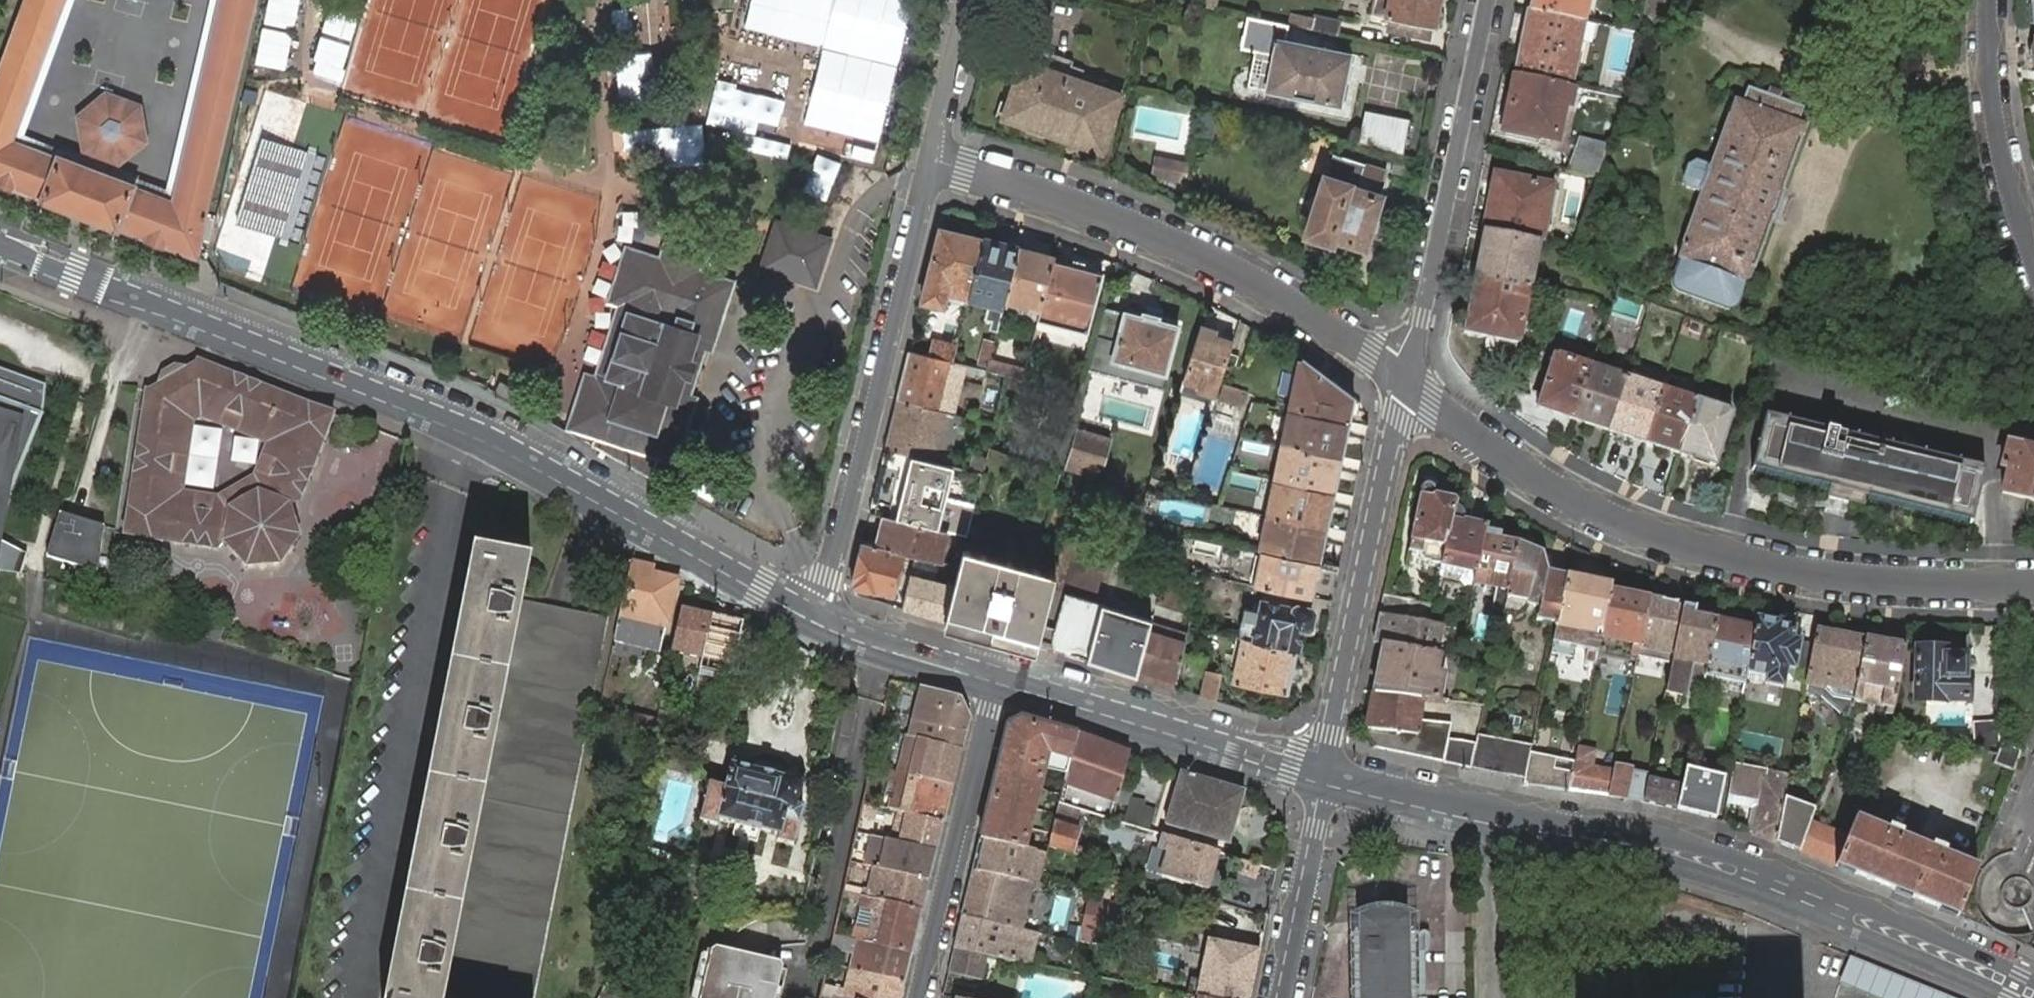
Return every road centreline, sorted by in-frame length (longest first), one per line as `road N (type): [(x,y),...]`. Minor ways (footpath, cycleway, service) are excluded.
road 1 (tertiary): [(0,246),(452,420),(808,615)]
road 2 (tertiary): [(1322,774),(1605,840),(1683,841),(2033,980)]
road 3 (residential): [(2033,587),(1849,581),(1728,560),(1613,520),(1518,465),(1405,380)]
road 4 (residential): [(1405,380),(1284,297),(1188,248),(1069,198),(937,157)]
road 5 (residential): [(937,157),(808,615)]
road 6 (residential): [(1322,774),(1405,380)]
road 7 (residential): [(1405,380),(1487,0)]
road 8 (tertiary): [(1002,678),(1322,774)]
road 9 (residential): [(1002,678),(917,997)]
road 10 (residential): [(2033,254),(2002,155),(1990,72),(1991,0)]
road 11 (residential): [(1278,997),(1322,774)]
road 12 (tertiary): [(808,615),(1002,678)]
road 13 (residential): [(973,0),(937,157)]

